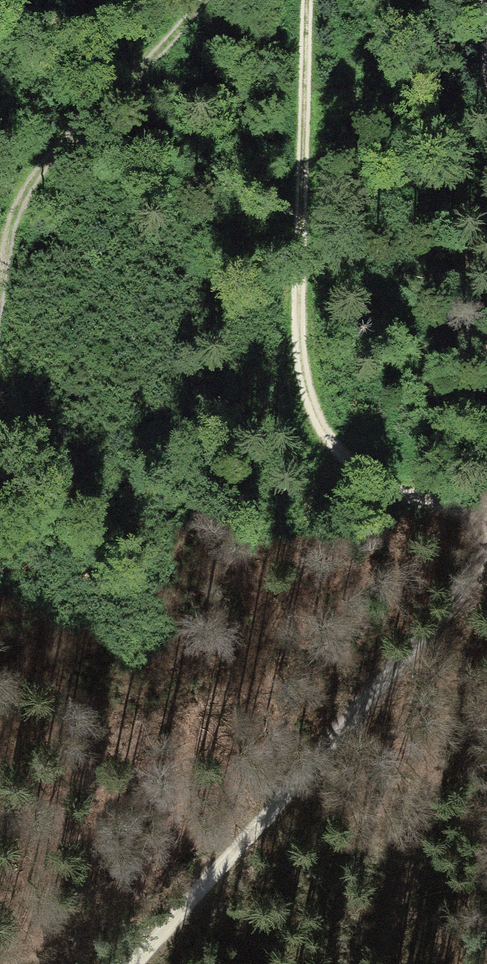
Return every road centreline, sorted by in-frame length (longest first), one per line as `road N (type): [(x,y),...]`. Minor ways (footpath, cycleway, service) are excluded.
road 1 (track): [(486,515),(364,474),(306,395),(297,343),(308,0)]
road 2 (track): [(137,963),(486,560)]
road 3 (track): [(203,0),(34,177),(13,236),(0,311)]

